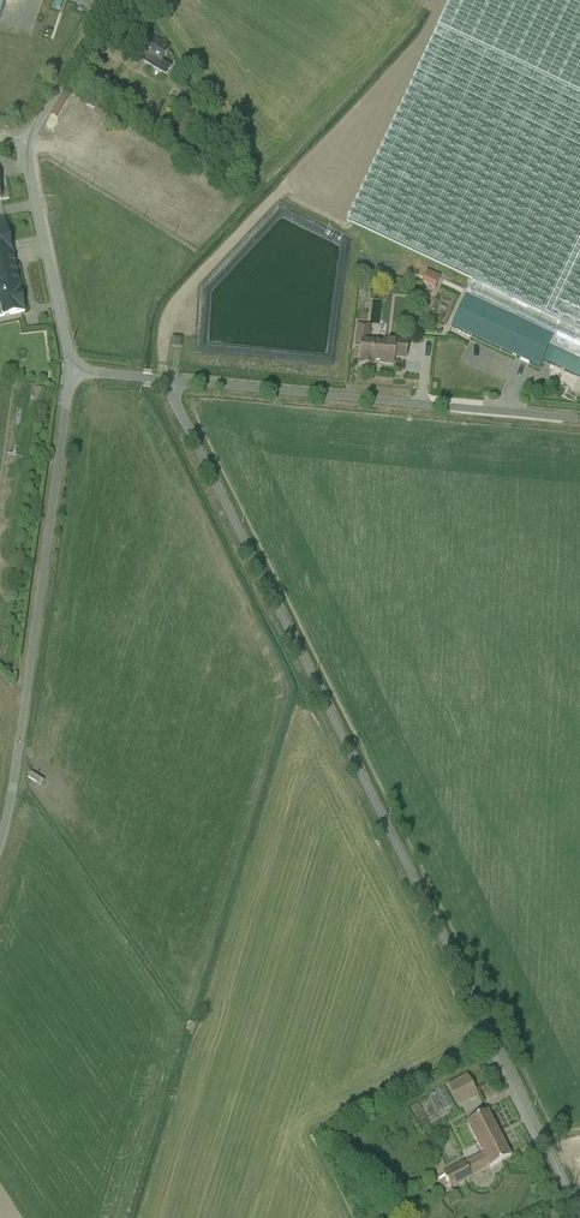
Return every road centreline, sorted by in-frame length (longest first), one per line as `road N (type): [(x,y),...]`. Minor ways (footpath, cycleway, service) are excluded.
road 1 (unclassified): [(165,380),(579,1217)]
road 2 (unclassified): [(0,841),(69,372)]
road 3 (unclassified): [(579,421),(165,380)]
road 4 (unclassified): [(69,372),(28,148)]
road 5 (unclassified): [(28,148),(112,0)]

